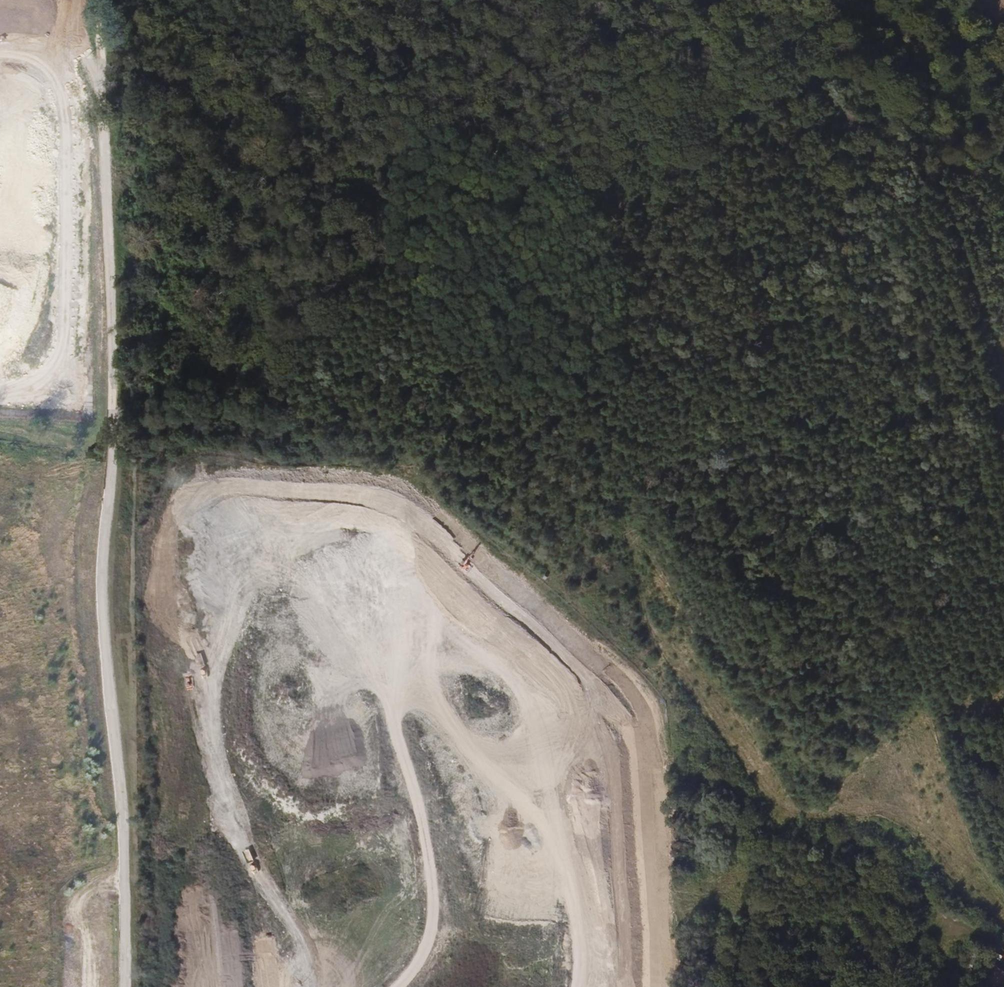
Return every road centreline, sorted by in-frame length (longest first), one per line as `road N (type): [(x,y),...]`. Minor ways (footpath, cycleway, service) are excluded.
road 1 (track): [(128,986),(106,603),(119,313),(112,0)]
road 2 (track): [(762,880),(857,835),(929,900),(1003,949)]

